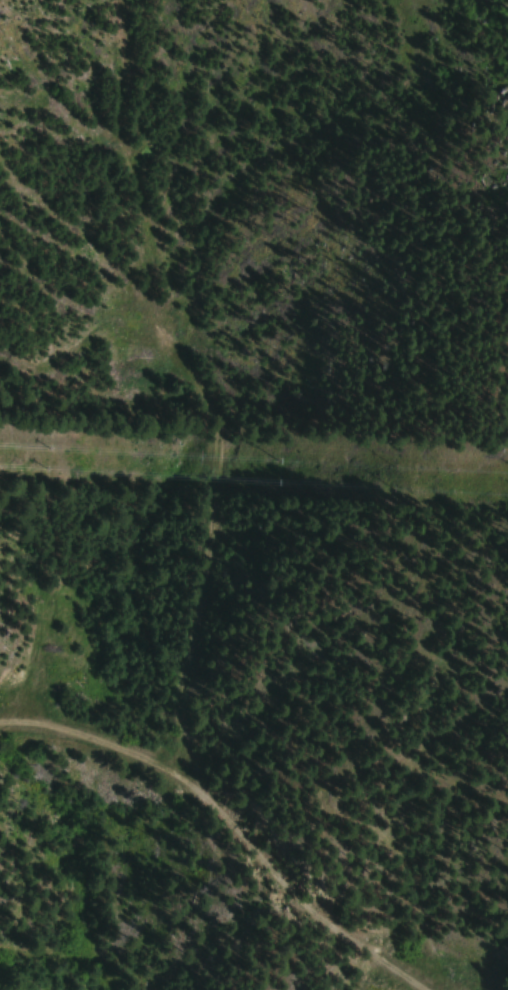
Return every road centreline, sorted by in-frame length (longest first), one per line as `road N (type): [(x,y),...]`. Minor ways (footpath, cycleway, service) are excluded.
road 1 (track): [(0,741),(134,780),(264,863),(414,989)]

